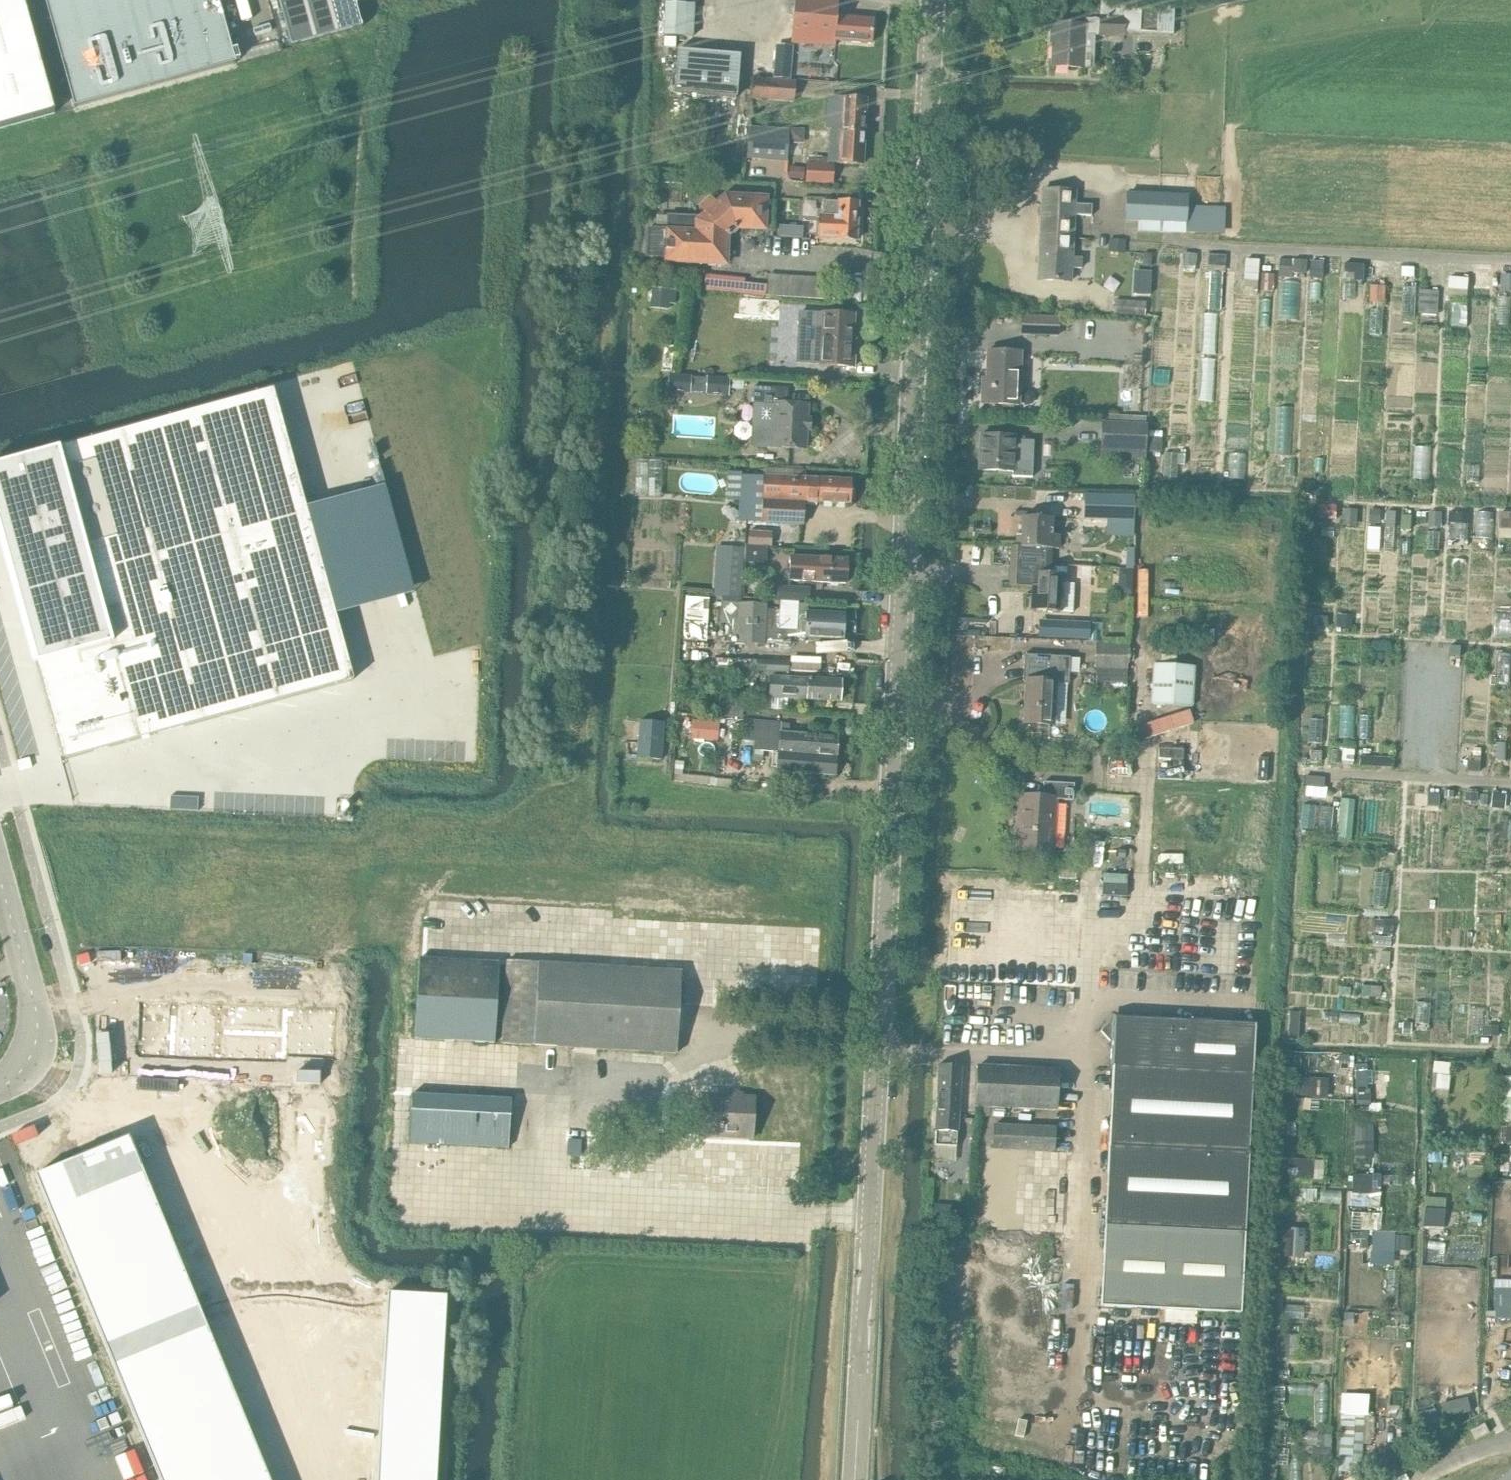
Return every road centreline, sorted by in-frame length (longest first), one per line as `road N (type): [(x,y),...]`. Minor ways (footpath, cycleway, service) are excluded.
road 1 (unclassified): [(852,1479),(932,0)]
road 2 (tertiary): [(0,1091),(30,1069),(39,1040),(0,893)]
road 3 (track): [(1510,261),(1300,251)]
road 4 (track): [(1510,779),(1325,771)]

